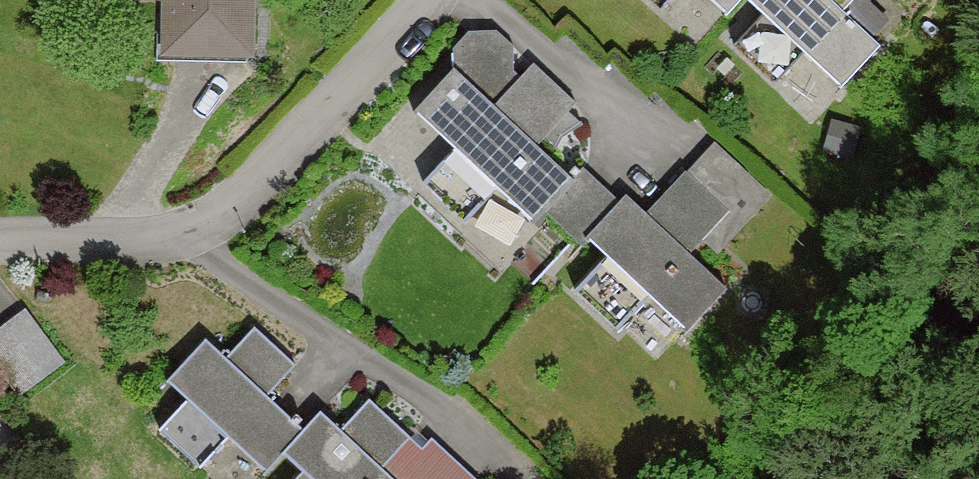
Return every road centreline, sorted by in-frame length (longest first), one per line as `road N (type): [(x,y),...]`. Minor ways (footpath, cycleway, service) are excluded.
road 1 (residential): [(0,250),(168,242),(224,223),(440,0)]
road 2 (track): [(792,478),(918,367),(978,289)]

